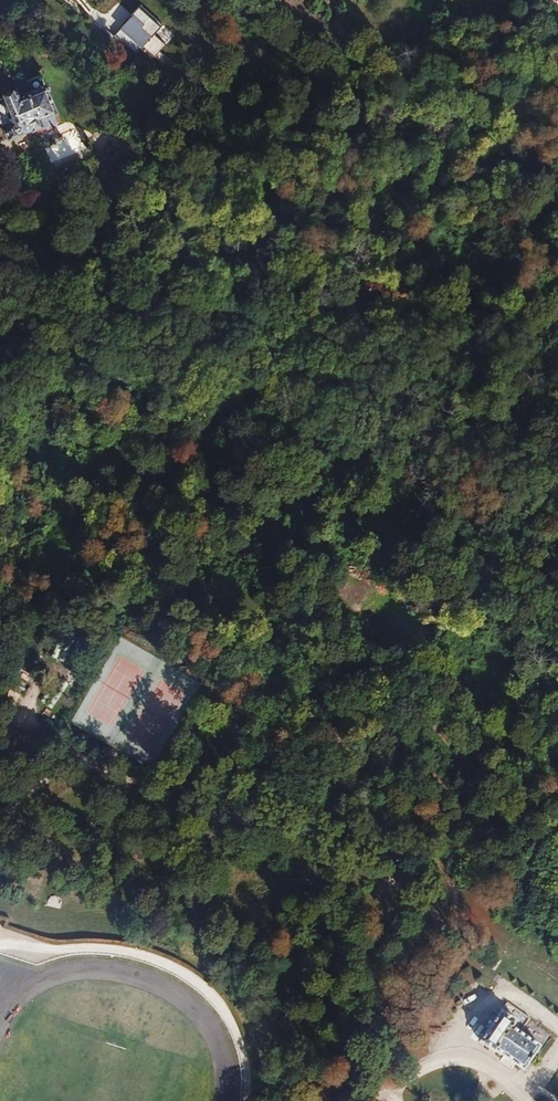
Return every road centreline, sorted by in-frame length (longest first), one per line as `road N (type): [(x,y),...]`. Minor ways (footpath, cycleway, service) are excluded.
road 1 (track): [(526,1100),(479,1060),(453,1055),(359,1100)]

